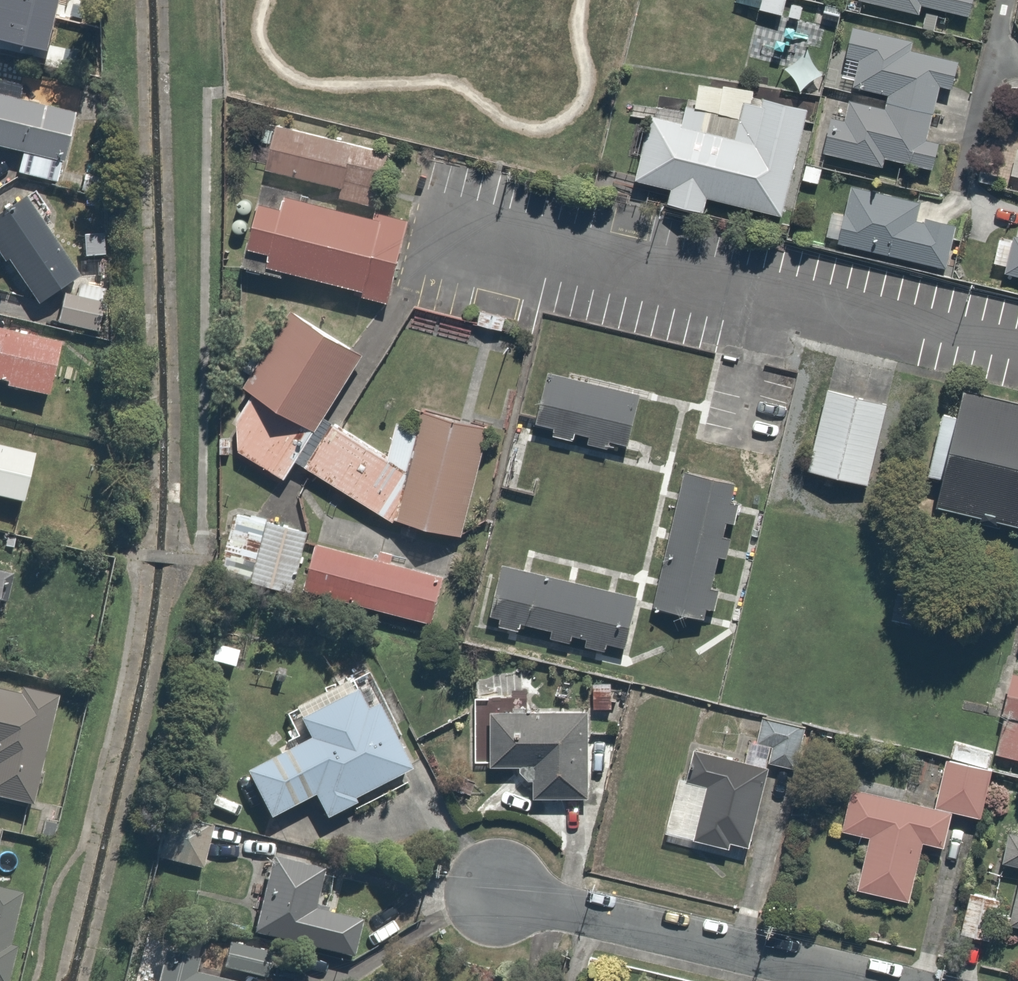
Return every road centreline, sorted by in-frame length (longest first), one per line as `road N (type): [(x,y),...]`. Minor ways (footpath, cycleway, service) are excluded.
road 1 (residential): [(863,980),(498,894)]

